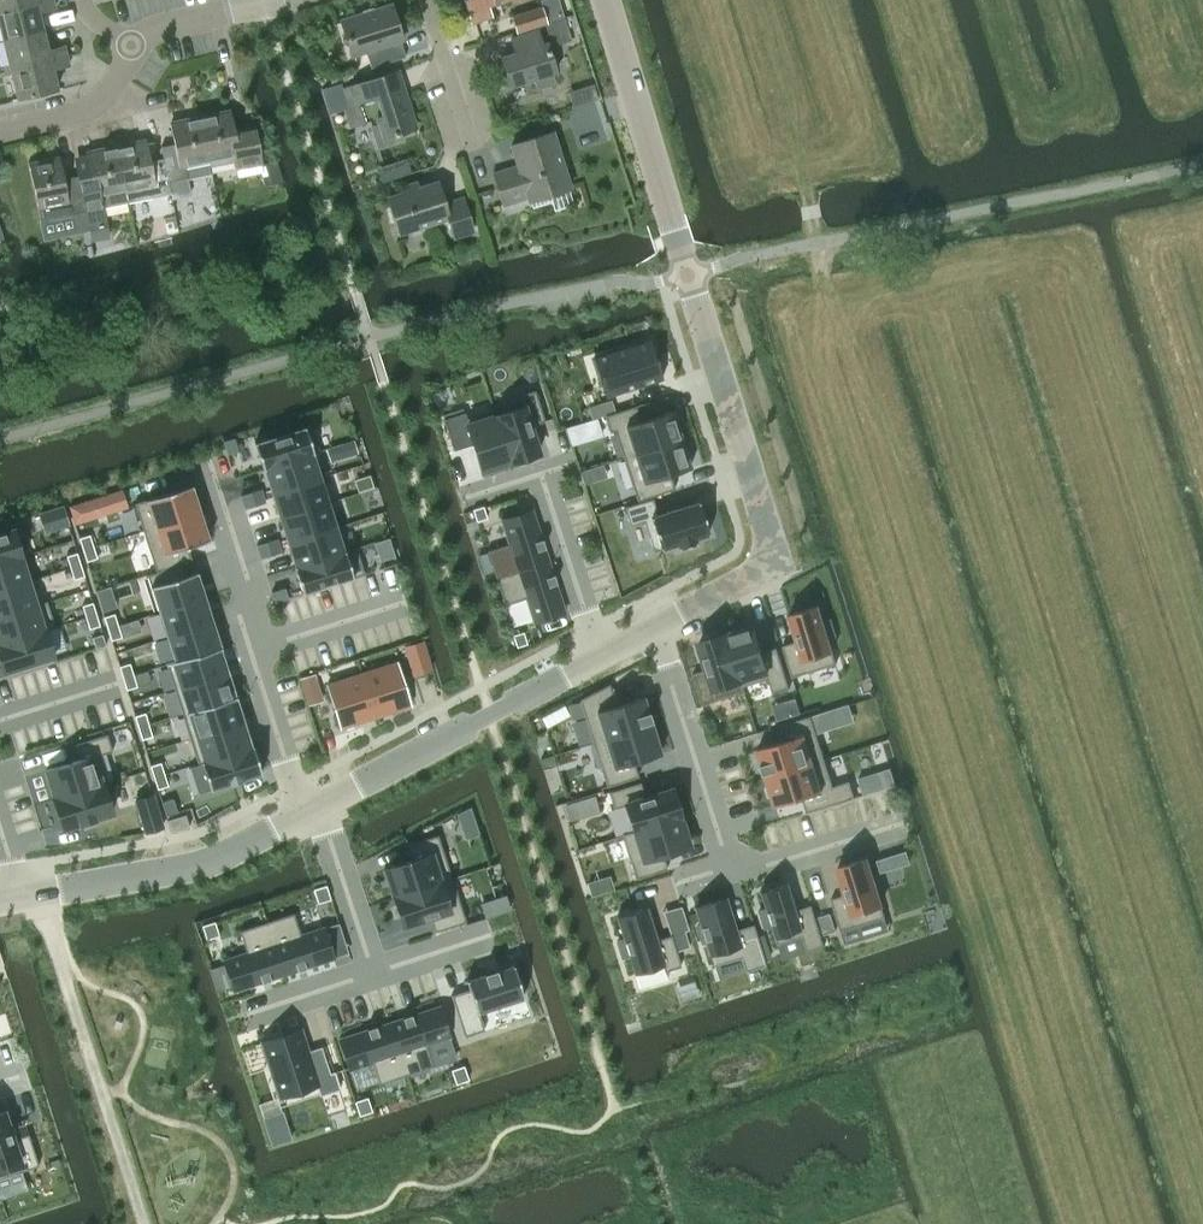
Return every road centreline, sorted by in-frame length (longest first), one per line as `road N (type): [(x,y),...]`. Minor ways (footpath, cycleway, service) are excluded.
road 1 (residential): [(656,628),(736,583),(764,555),(762,520),(683,262)]
road 2 (residential): [(656,628),(734,872),(904,823)]
road 3 (residential): [(208,463),(300,810)]
road 4 (track): [(45,891),(143,1223)]
road 5 (residential): [(324,799),(601,656)]
road 6 (residential): [(22,895),(203,858),(300,810)]
road 7 (residential): [(606,0),(683,262)]
road 8 (residential): [(540,475),(601,656)]
road 9 (residential): [(324,799),(371,972)]
road 10 (residential): [(0,132),(94,108),(130,44)]
road 11 (residential): [(130,44),(181,22),(283,0)]
road 12 (residential): [(470,140),(428,0)]

